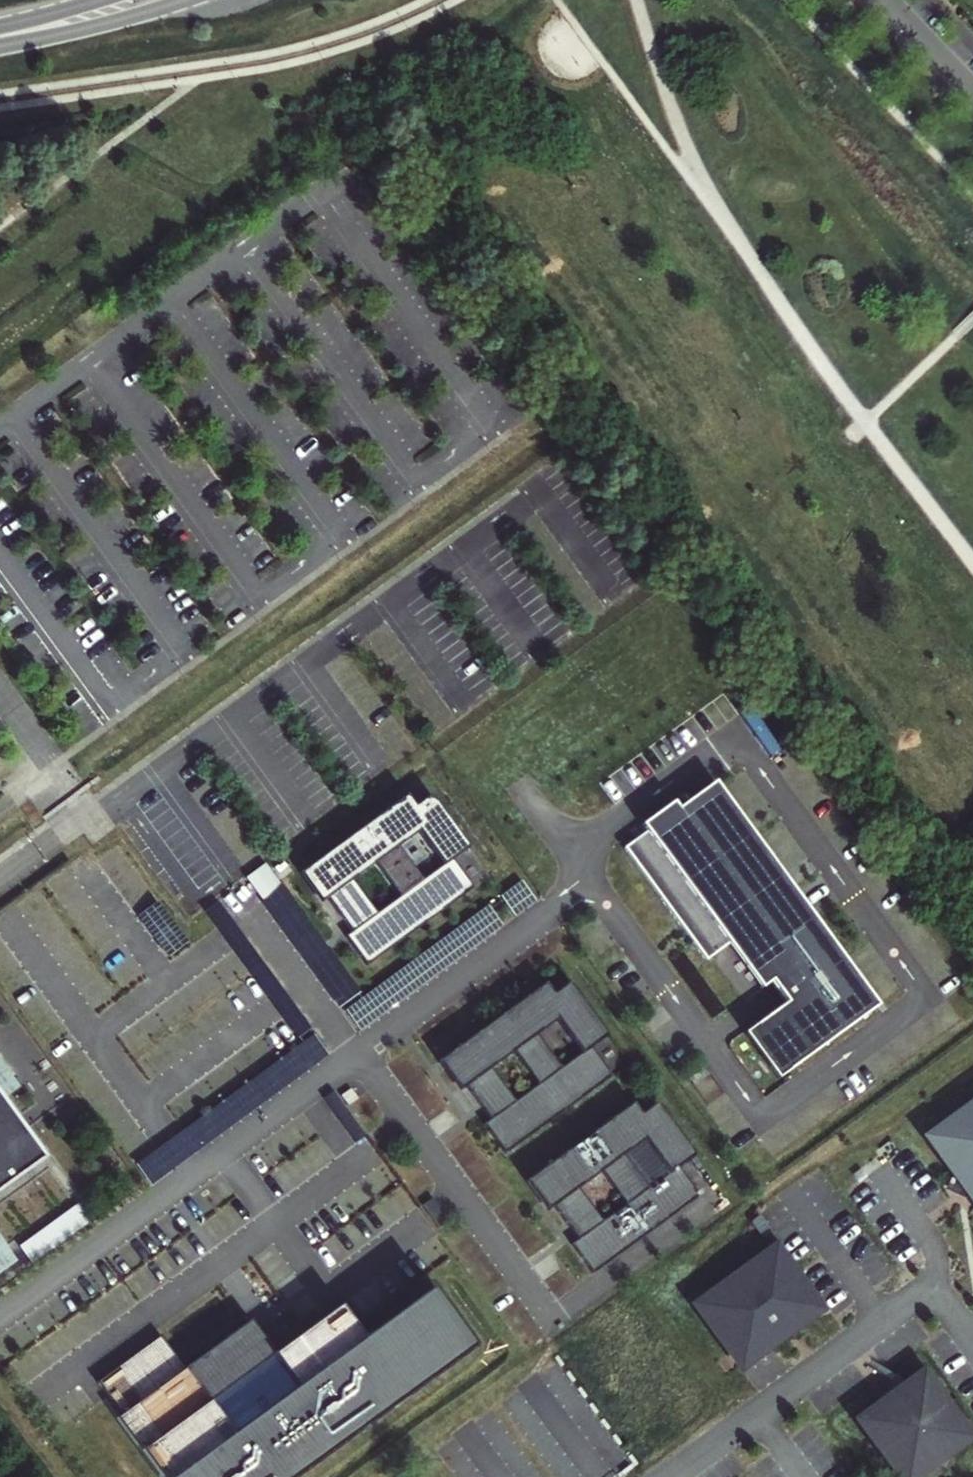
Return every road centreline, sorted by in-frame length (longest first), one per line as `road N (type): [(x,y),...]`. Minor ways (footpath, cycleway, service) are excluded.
road 1 (secondary): [(0,44),(192,0)]
road 2 (residential): [(972,93),(883,0)]

